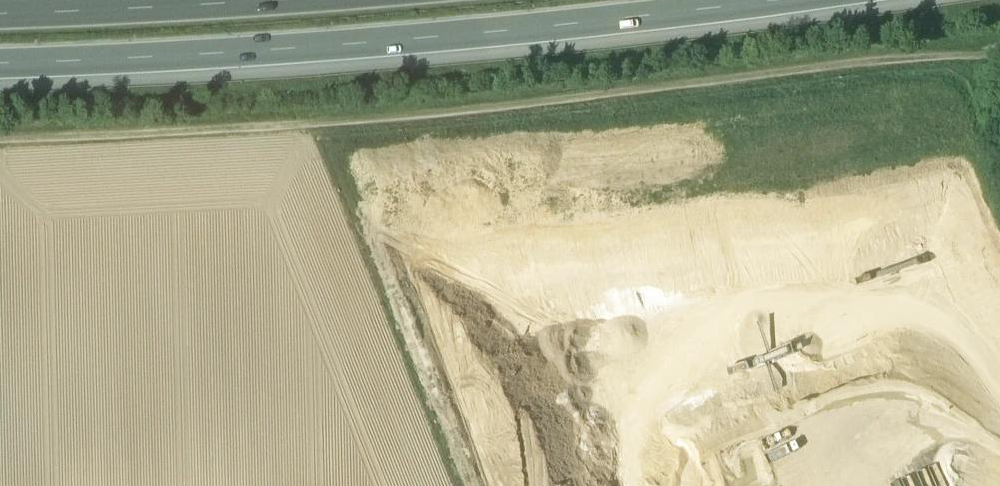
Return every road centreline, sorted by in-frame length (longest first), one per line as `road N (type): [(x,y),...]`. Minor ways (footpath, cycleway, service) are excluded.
road 1 (track): [(0,142),(451,113),(999,49)]
road 2 (motorway): [(0,73),(402,52),(863,0)]
road 3 (motorway): [(286,0),(0,14)]

